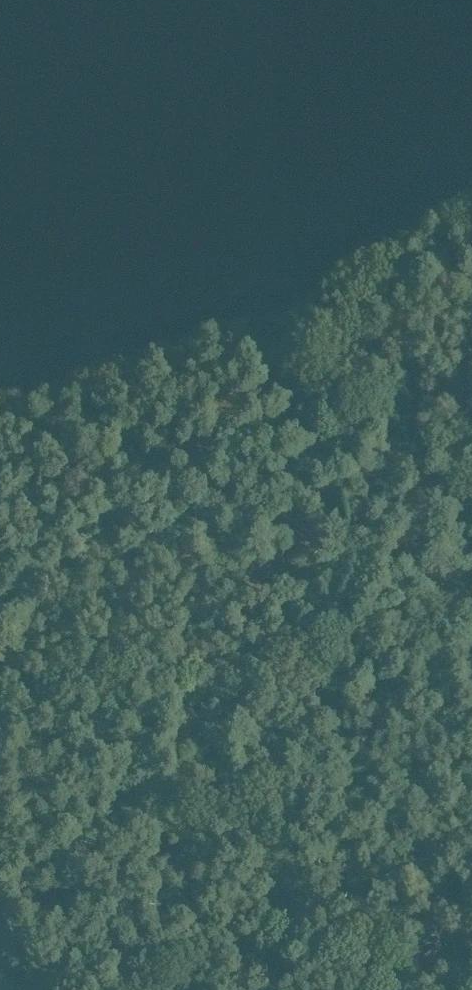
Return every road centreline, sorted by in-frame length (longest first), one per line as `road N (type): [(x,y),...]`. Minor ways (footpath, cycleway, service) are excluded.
road 1 (track): [(310,989),(471,875)]

